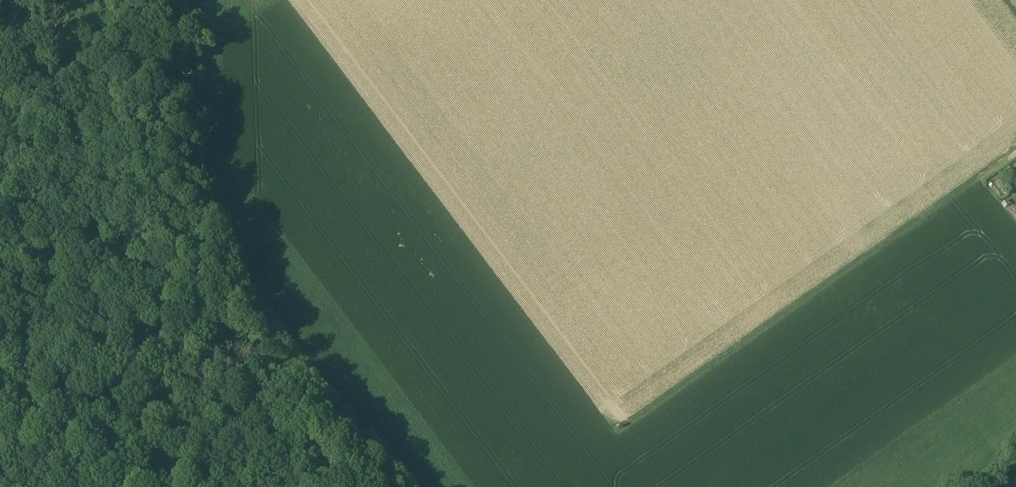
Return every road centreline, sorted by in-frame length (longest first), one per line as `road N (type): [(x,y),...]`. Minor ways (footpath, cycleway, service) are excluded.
road 1 (track): [(1015,153),(627,427)]

